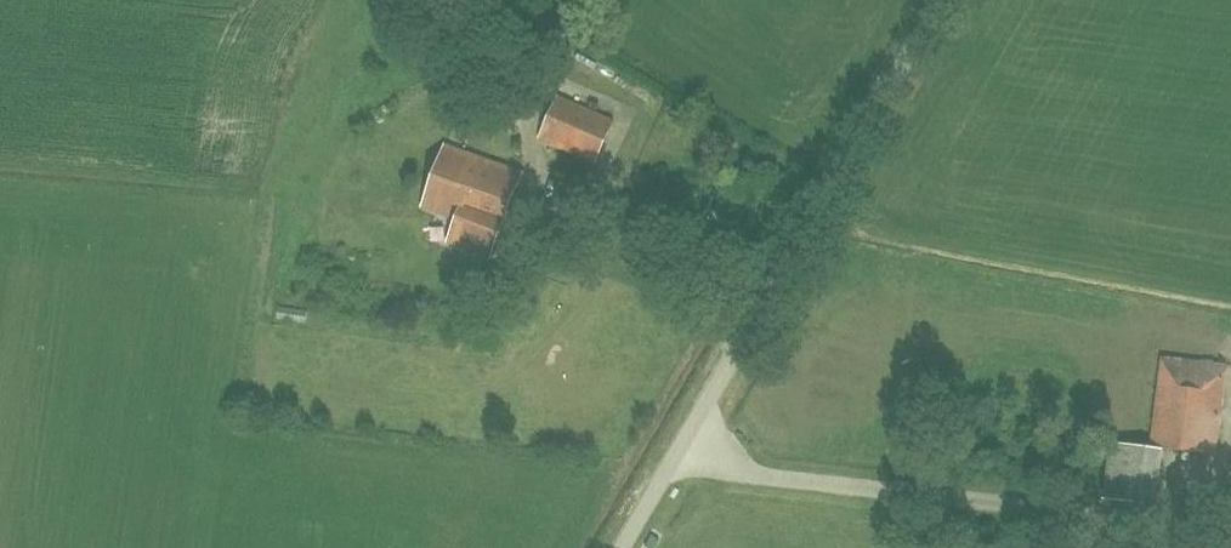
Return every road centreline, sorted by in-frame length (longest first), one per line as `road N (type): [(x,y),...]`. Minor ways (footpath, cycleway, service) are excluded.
road 1 (unclassified): [(619,547),(939,0)]

